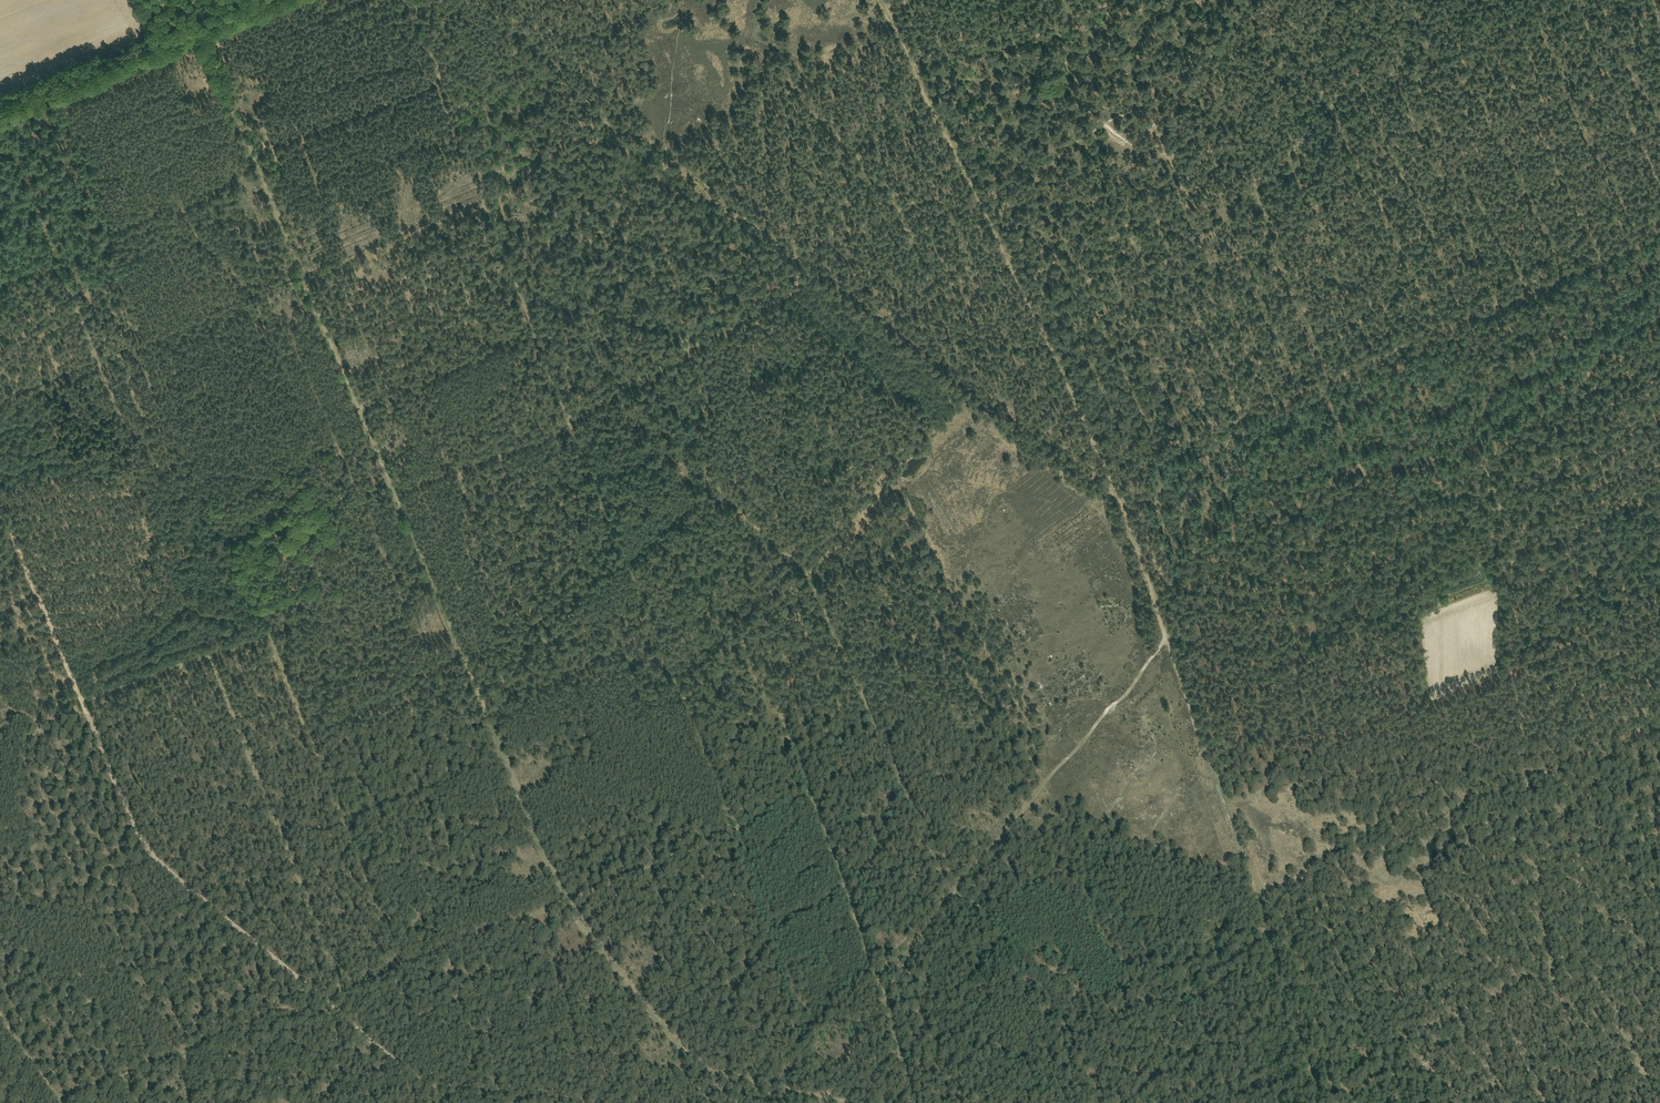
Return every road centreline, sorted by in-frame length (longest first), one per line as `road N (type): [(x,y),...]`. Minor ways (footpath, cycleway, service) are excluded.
road 1 (track): [(200,28),(565,900),(693,1063),(862,1102)]
road 2 (track): [(1258,882),(1112,477),(911,59)]
road 3 (track): [(326,1002),(809,792),(910,1102)]
road 4 (track): [(966,612),(895,478),(810,571),(953,892),(1011,938),(1076,1056)]
road 5 (track): [(449,1102),(140,840),(0,508)]
road 6 (track): [(1030,308),(1074,292),(1171,214),(1263,182),(1357,89),(1650,0)]
road 7 (track): [(1112,477),(1659,225)]
road 8 (track): [(810,571),(709,480),(689,348),(568,422),(392,486)]
road 9 (track): [(823,1102),(953,892),(1166,640)]
road 10 (track): [(802,280),(689,348),(572,224),(510,263),(445,82)]
road 11 (track): [(1659,605),(1515,670),(1557,999)]
road 12 (track): [(1265,896),(1659,715)]
road 13 (track): [(1659,359),(1374,488),(1321,381)]
road 14 (track): [(0,109),(269,0)]
road 15 (track): [(487,201),(262,296)]
road 16 (track): [(1258,882),(1352,1095)]
road 17 (track): [(1324,1102),(1258,882)]
road 18 (track): [(1352,1095),(1557,999)]
road 19 (track): [(510,263),(568,422)]
road 20 (track): [(996,0),(1013,43),(911,59)]
road 21 (track): [(1557,999),(1659,891)]
road 22 (track): [(1659,1102),(1603,979)]
road 23 (track): [(572,224),(660,139)]
road 24 (track): [(1525,287),(1583,393)]

